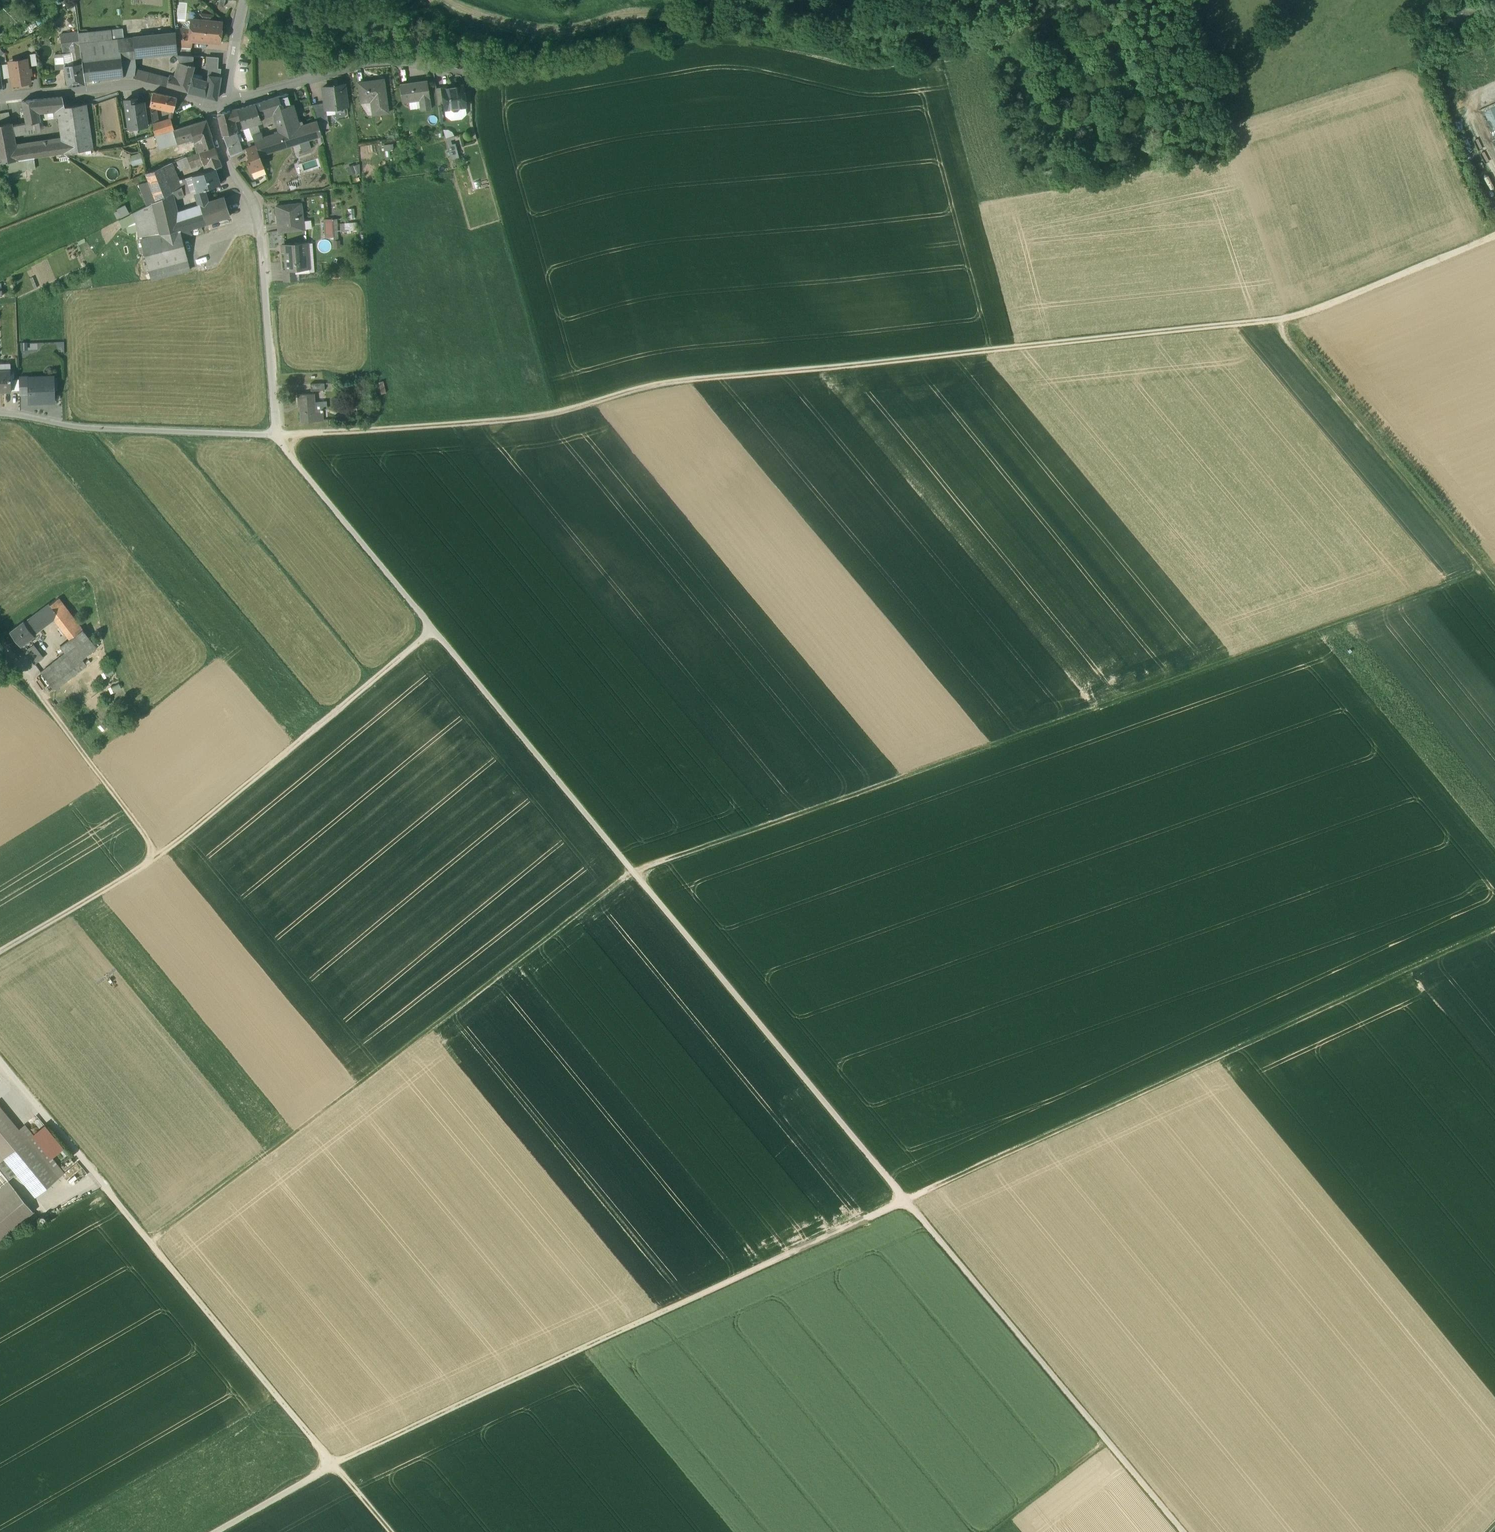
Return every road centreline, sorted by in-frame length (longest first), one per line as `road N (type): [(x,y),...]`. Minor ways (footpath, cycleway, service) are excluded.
road 1 (track): [(1183,1531),(278,435),(522,419),(674,383),(1286,327),(1494,245)]
road 2 (track): [(1275,326),(1477,573),(639,872)]
road 3 (track): [(218,1531),(334,1465),(908,1203)]
road 4 (track): [(1107,0),(871,67),(708,35),(466,72)]
road 5 (track): [(1494,932),(908,1203)]
road 6 (residential): [(0,413),(79,429),(278,435),(259,209),(234,176),(211,112)]
road 7 (track): [(157,1249),(639,872)]
road 8 (track): [(0,1060),(389,1531)]
road 9 (track): [(436,634),(159,855),(0,953)]
road 10 (residential): [(466,72),(399,61),(345,63),(228,104)]
road 11 (residential): [(211,112),(143,90),(0,100)]
road 12 (track): [(995,1531),(1107,1442)]

